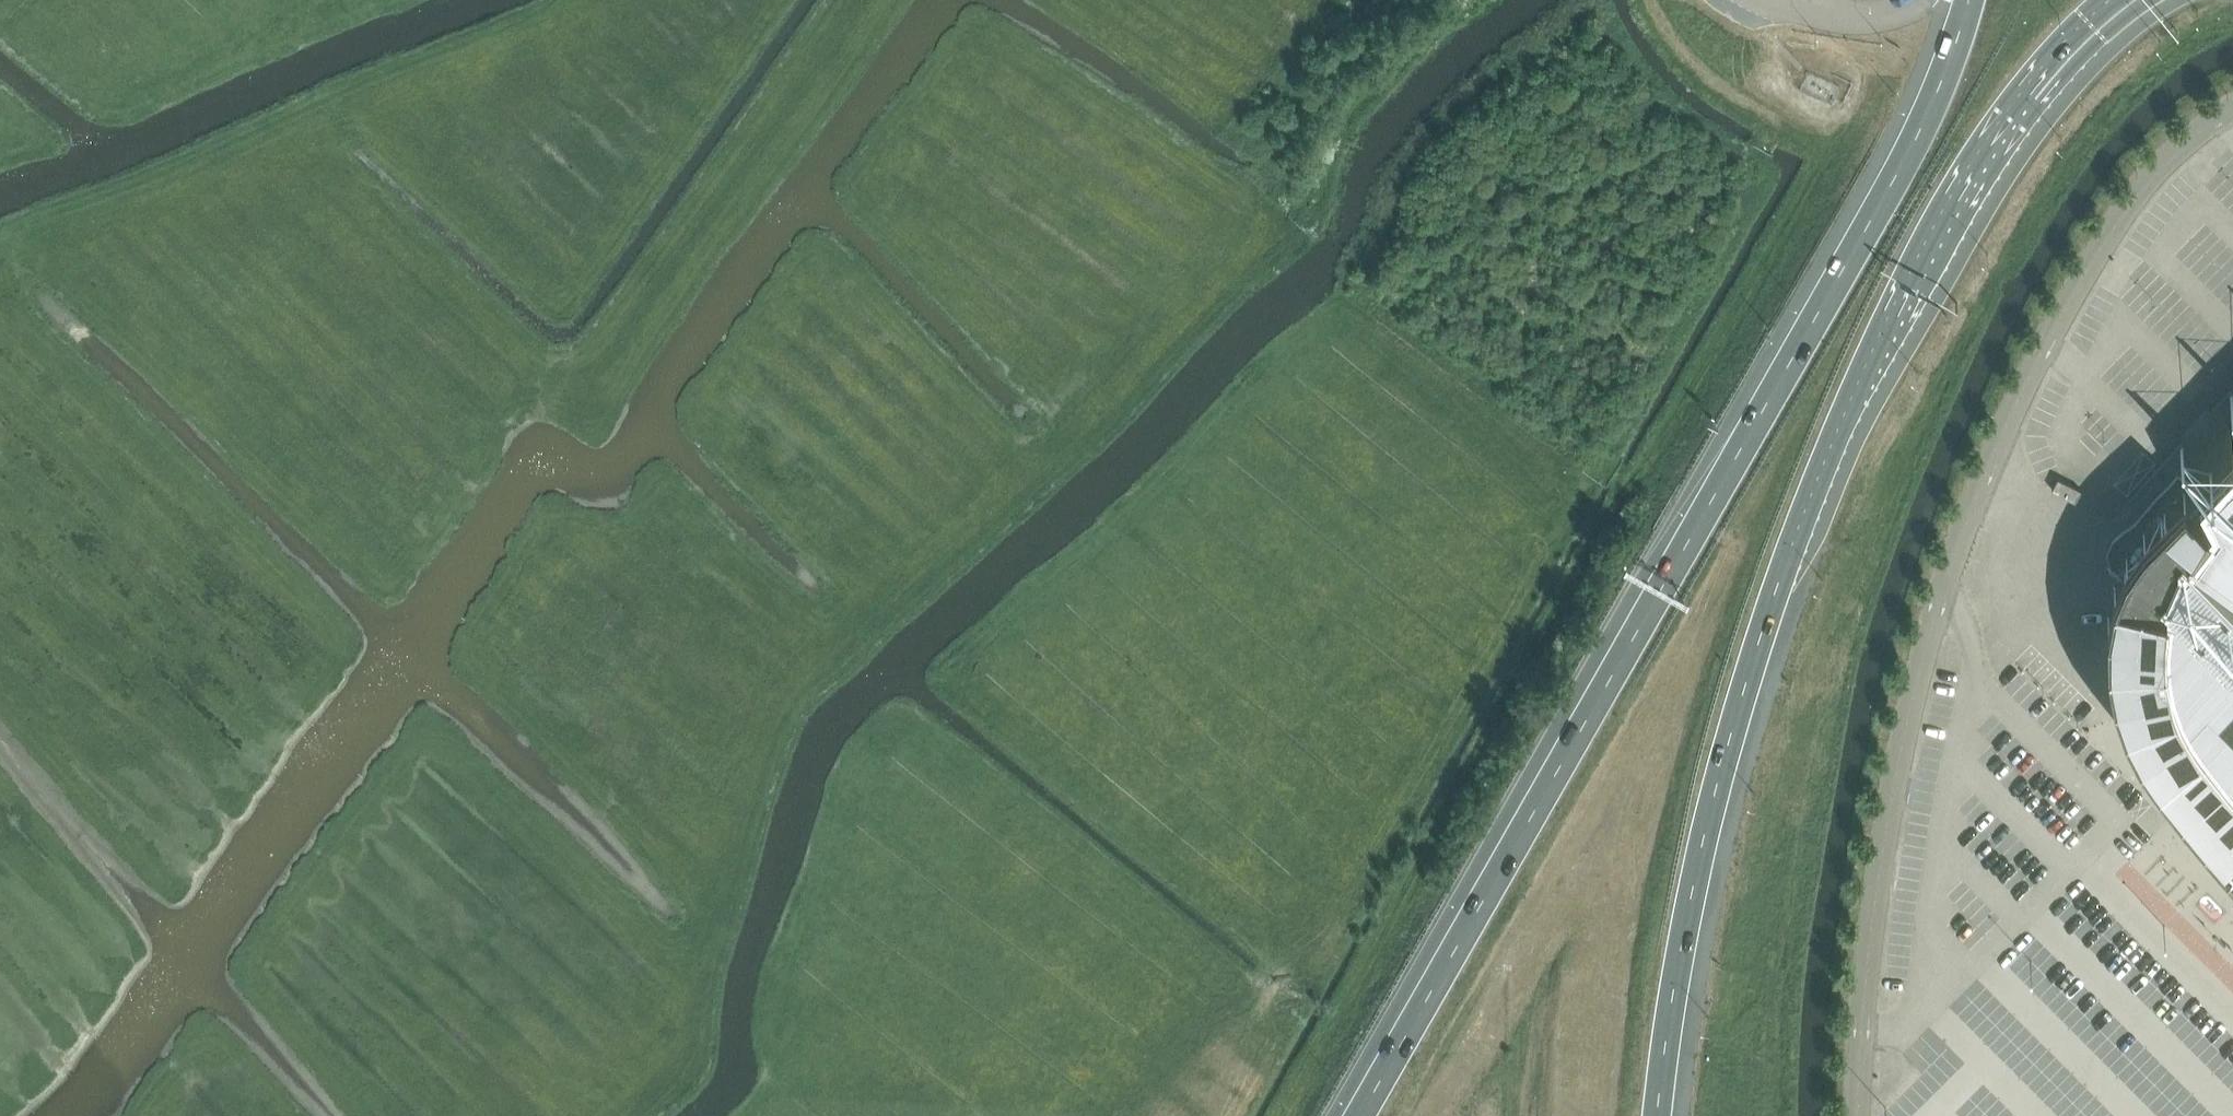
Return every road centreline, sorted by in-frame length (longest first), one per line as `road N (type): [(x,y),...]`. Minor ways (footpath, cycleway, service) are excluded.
road 1 (motorway): [(1886,195),(1362,1115)]
road 2 (trunk): [(1753,664),(1838,432),(1943,227),(2027,100),(2122,0)]
road 3 (motorway): [(1658,1115),(1700,860),(1753,664)]
road 4 (trunk): [(1970,0),(1941,87),(1886,195)]

